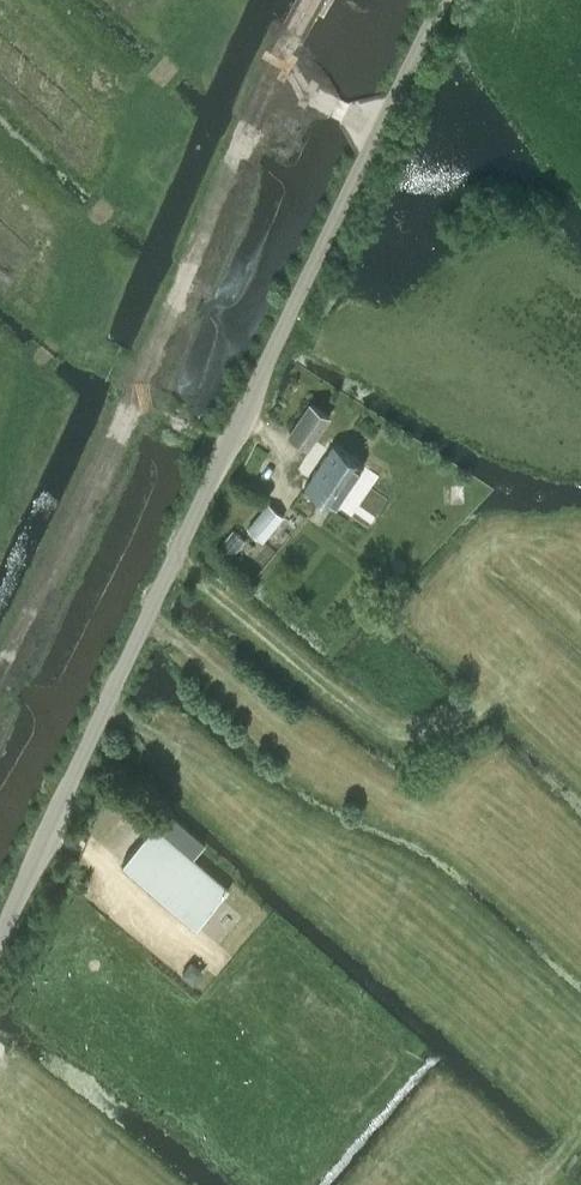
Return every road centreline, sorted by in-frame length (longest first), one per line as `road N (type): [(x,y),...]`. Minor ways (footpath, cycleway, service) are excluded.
road 1 (tertiary): [(442,0),(0,938)]

